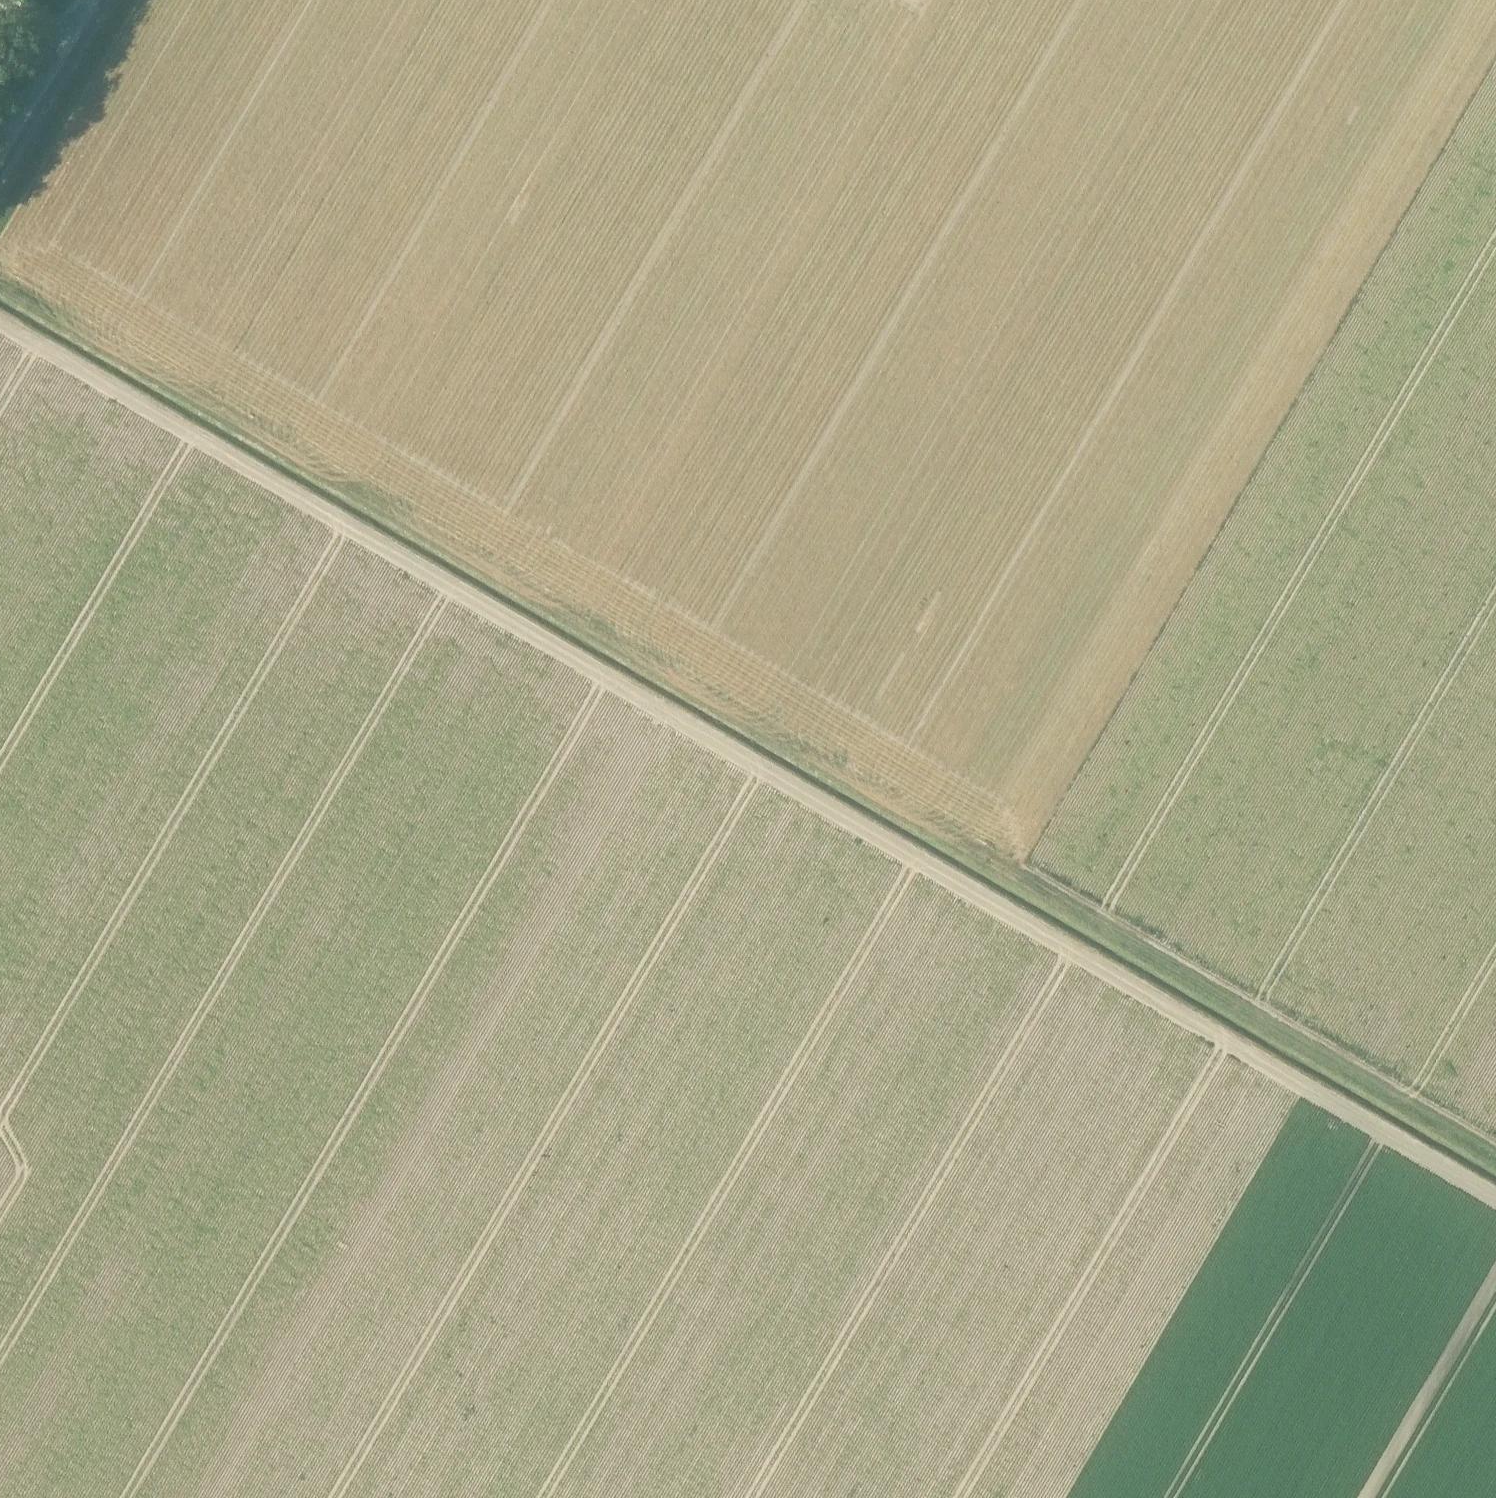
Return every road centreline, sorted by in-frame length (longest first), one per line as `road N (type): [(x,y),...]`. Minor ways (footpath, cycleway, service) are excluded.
road 1 (unclassified): [(0,144),(85,0)]

